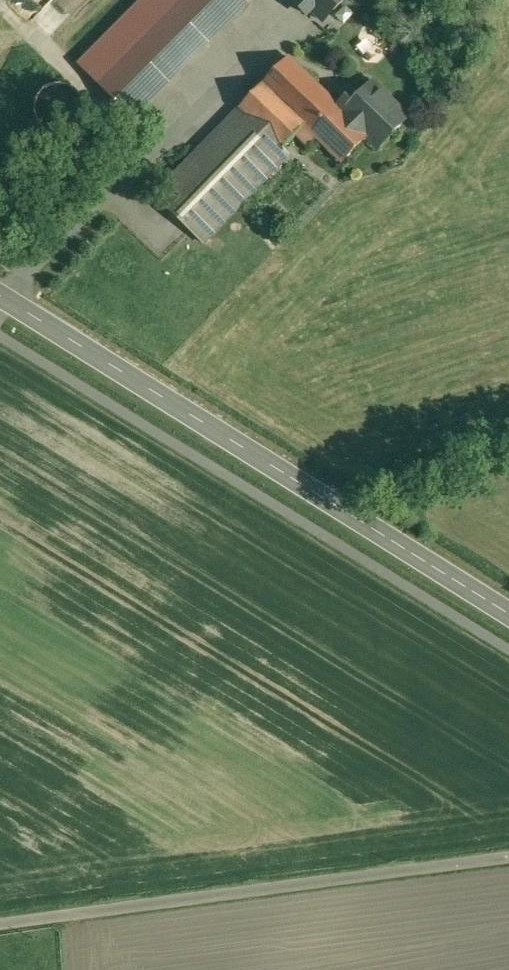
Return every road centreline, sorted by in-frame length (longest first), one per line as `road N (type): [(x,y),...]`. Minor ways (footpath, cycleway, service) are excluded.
road 1 (tertiary): [(508,610),(0,292)]
road 2 (unclassified): [(0,924),(508,853)]

